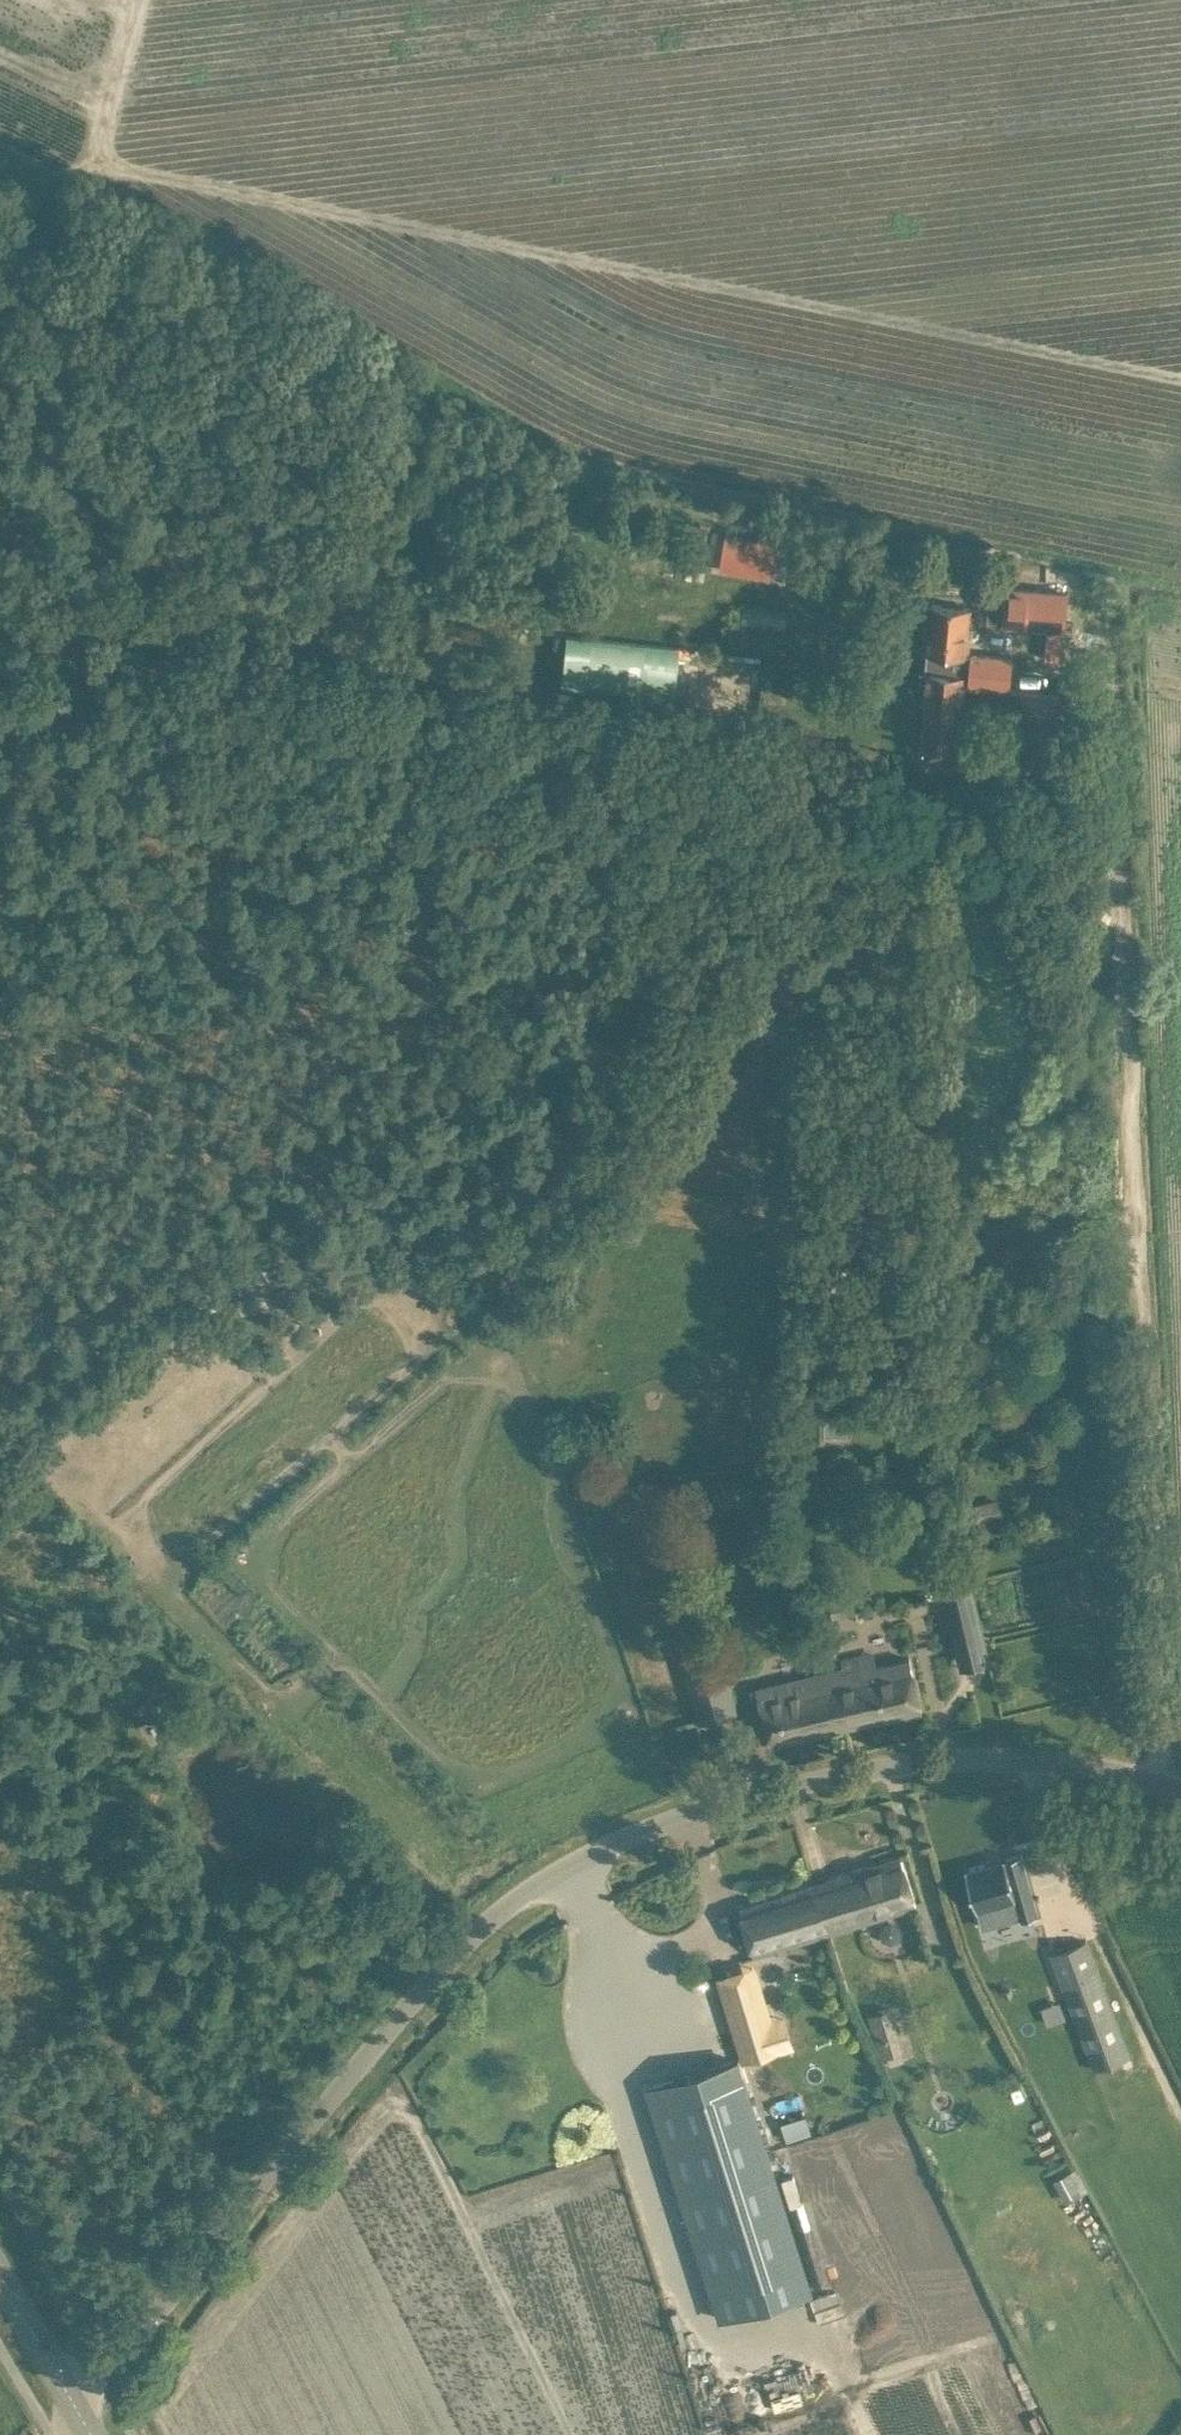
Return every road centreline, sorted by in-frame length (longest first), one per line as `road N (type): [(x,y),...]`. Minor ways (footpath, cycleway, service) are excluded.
road 1 (unclassified): [(1180,1773),(1003,1735),(870,1735),(715,1773),(615,1822),(516,1886),(411,1993),(259,2190),(77,2399)]
road 2 (track): [(1156,1766),(1114,676)]
road 3 (secondary): [(77,2399),(0,2269)]

